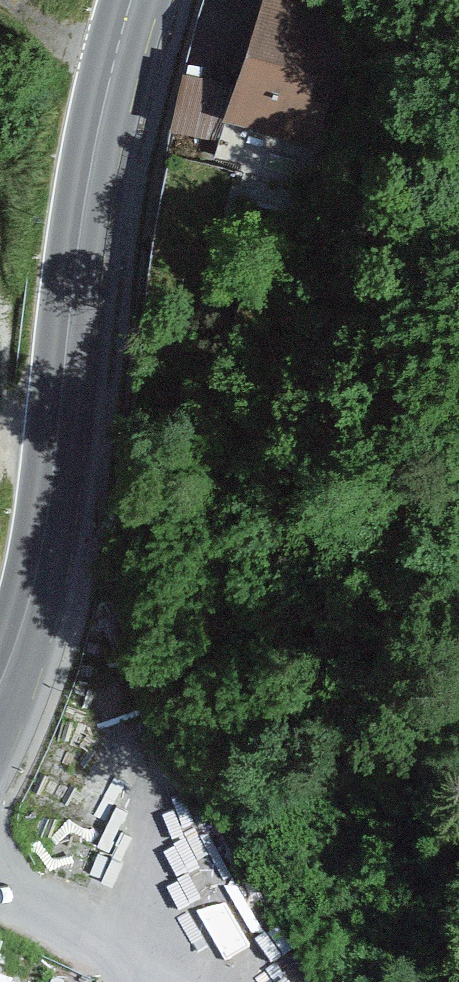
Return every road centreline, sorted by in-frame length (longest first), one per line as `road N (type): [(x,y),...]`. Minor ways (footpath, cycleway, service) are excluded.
road 1 (secondary): [(134,0),(100,116),(47,537),(19,650),(0,688)]
road 2 (track): [(0,883),(158,981)]

